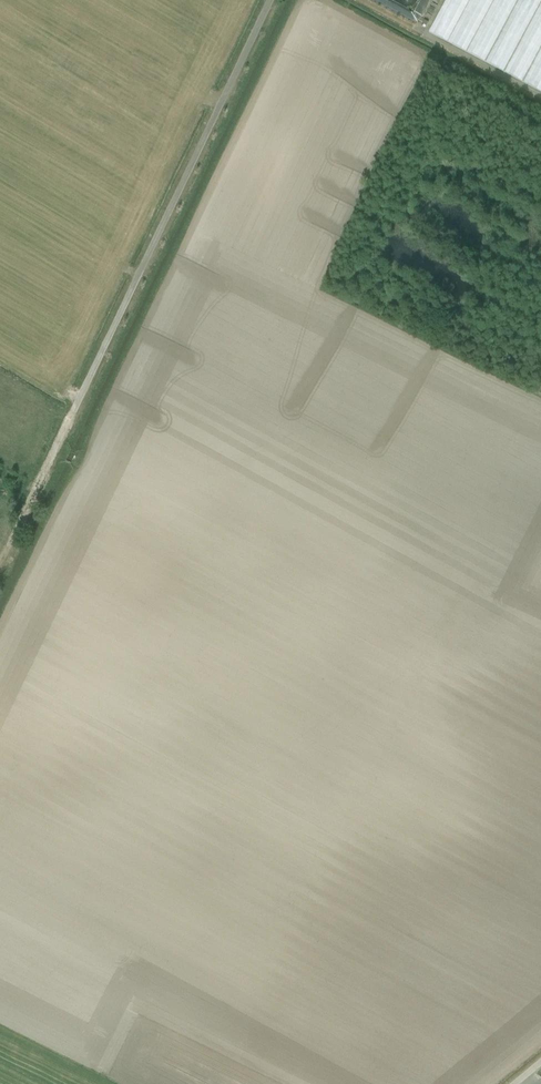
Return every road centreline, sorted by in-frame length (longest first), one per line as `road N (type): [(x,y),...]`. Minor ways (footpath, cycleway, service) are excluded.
road 1 (track): [(0,566),(268,0)]

